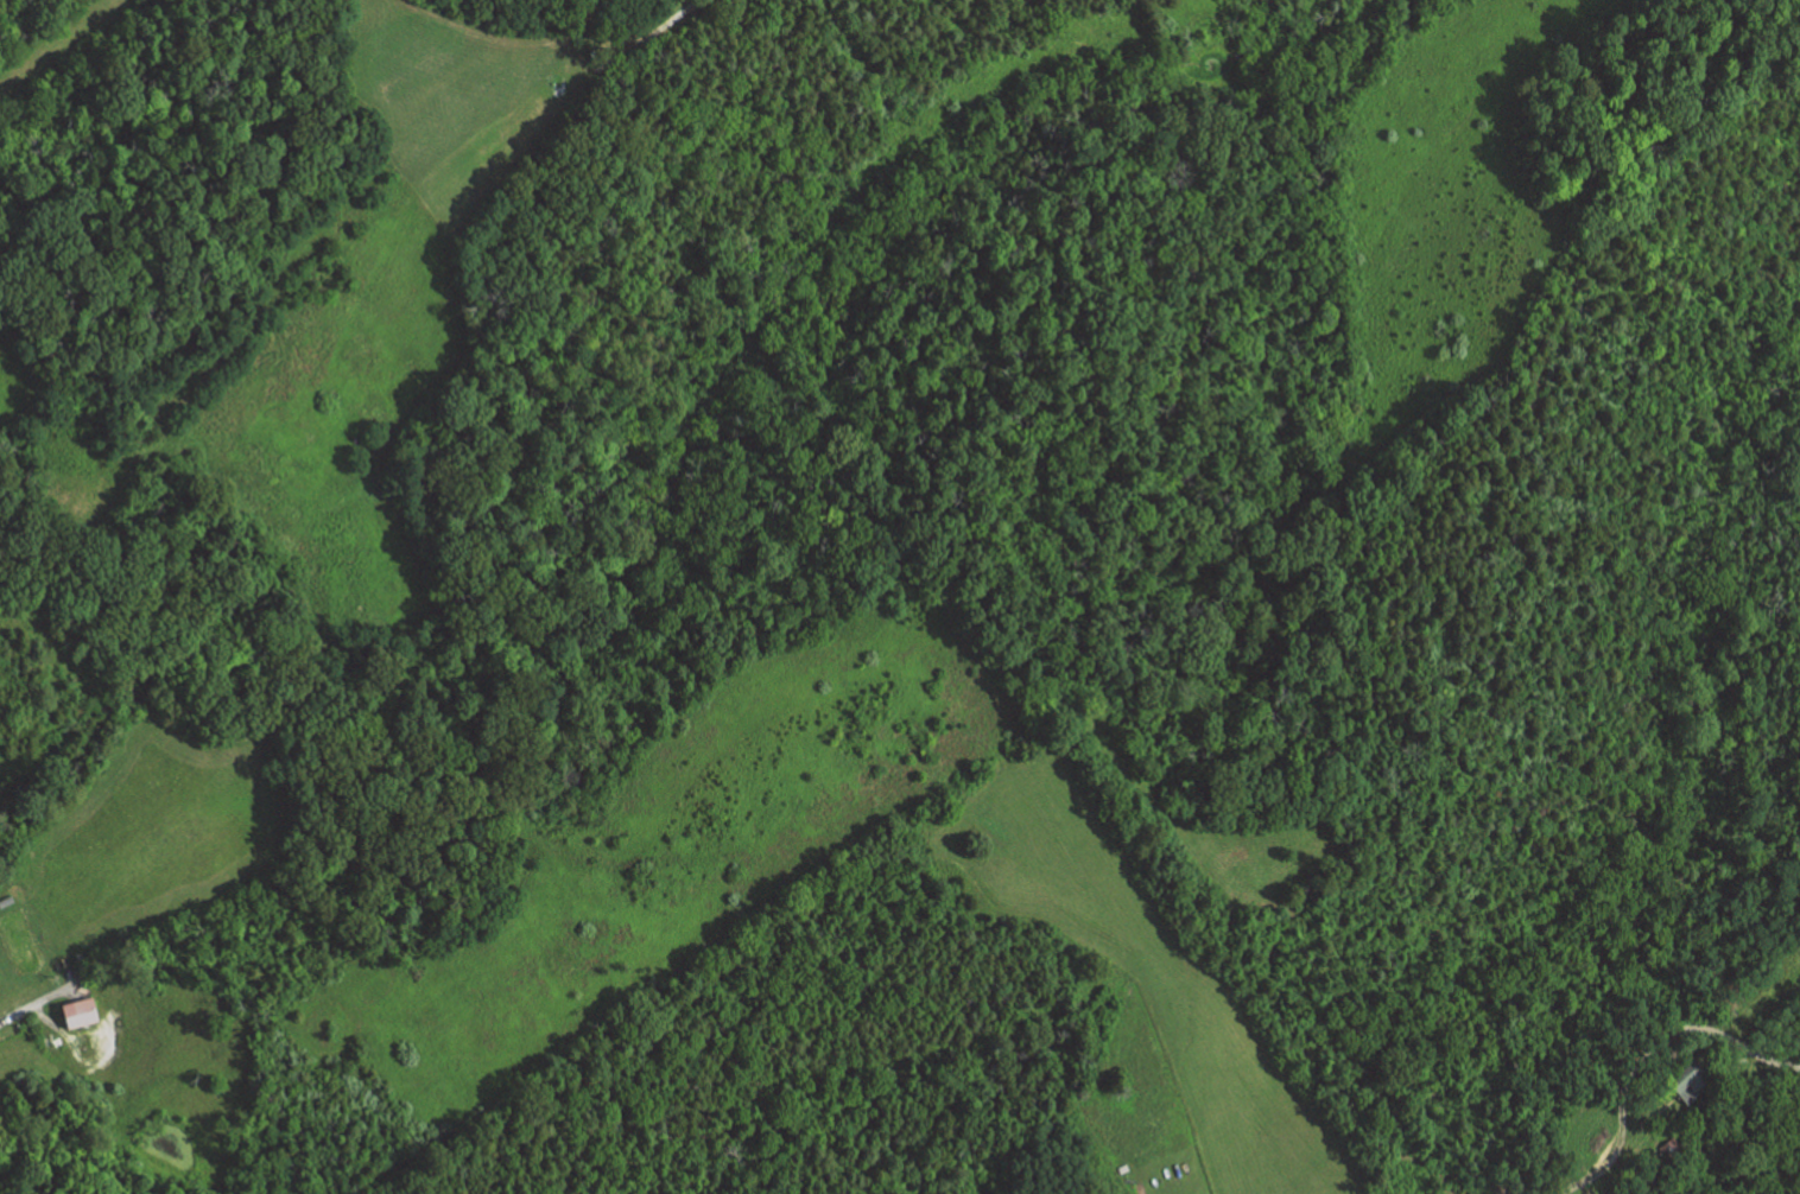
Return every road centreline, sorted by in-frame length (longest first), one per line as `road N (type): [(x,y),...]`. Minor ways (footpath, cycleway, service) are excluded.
road 1 (track): [(703,0),(560,83)]

